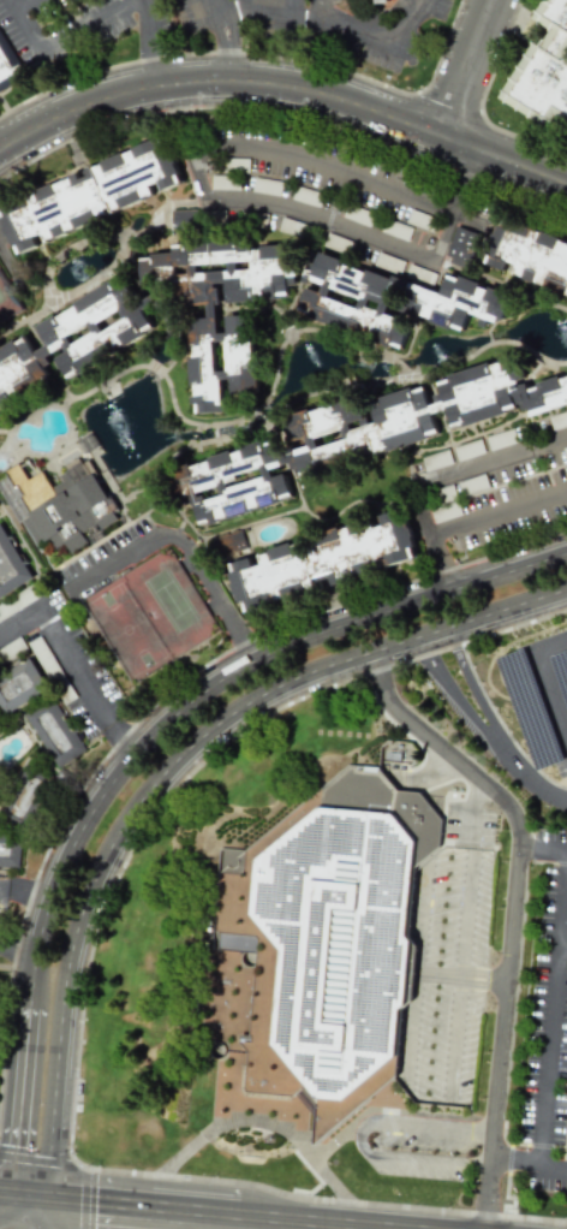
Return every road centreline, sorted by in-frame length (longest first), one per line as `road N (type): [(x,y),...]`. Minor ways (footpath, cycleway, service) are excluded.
road 1 (tertiary): [(0,152),(117,96),(223,82),(329,97),(566,186)]
road 2 (secondary): [(566,550),(247,660)]
road 3 (secondary): [(262,689),(353,651),(566,582)]
road 4 (secondary): [(47,1197),(64,966)]
road 5 (primary): [(235,1215),(47,1197)]
road 6 (primary): [(404,1228),(235,1215)]
road 7 (secondary): [(133,753),(84,818),(48,898)]
road 8 (secondary): [(79,909),(113,833),(154,776)]
road 9 (secondary): [(247,660),(184,701),(133,753)]
road 10 (residential): [(440,138),(493,0)]
road 11 (secondary): [(154,776),(201,728),(262,689)]
road 12 (secondary): [(22,1069),(8,1193)]

